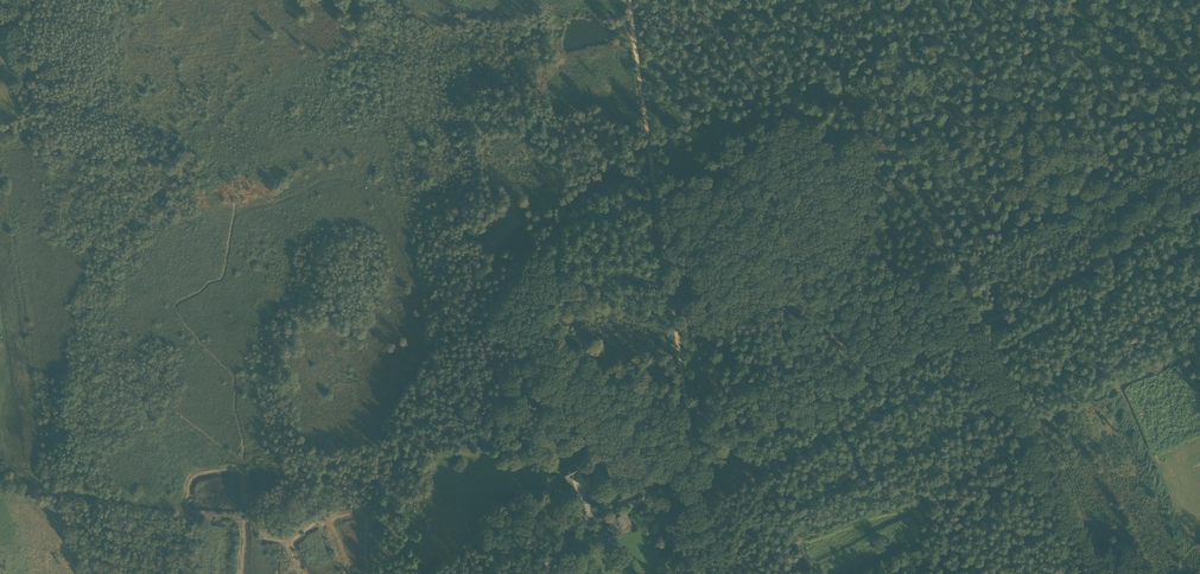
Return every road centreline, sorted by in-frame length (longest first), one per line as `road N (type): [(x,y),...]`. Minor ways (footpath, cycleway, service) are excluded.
road 1 (track): [(628,0),(694,460)]
road 2 (track): [(651,159),(573,197),(441,385),(429,432),(433,452)]
road 3 (track): [(694,460),(973,326)]
road 4 (track): [(973,326),(1102,573)]
road 5 (track): [(973,326),(1199,212)]

